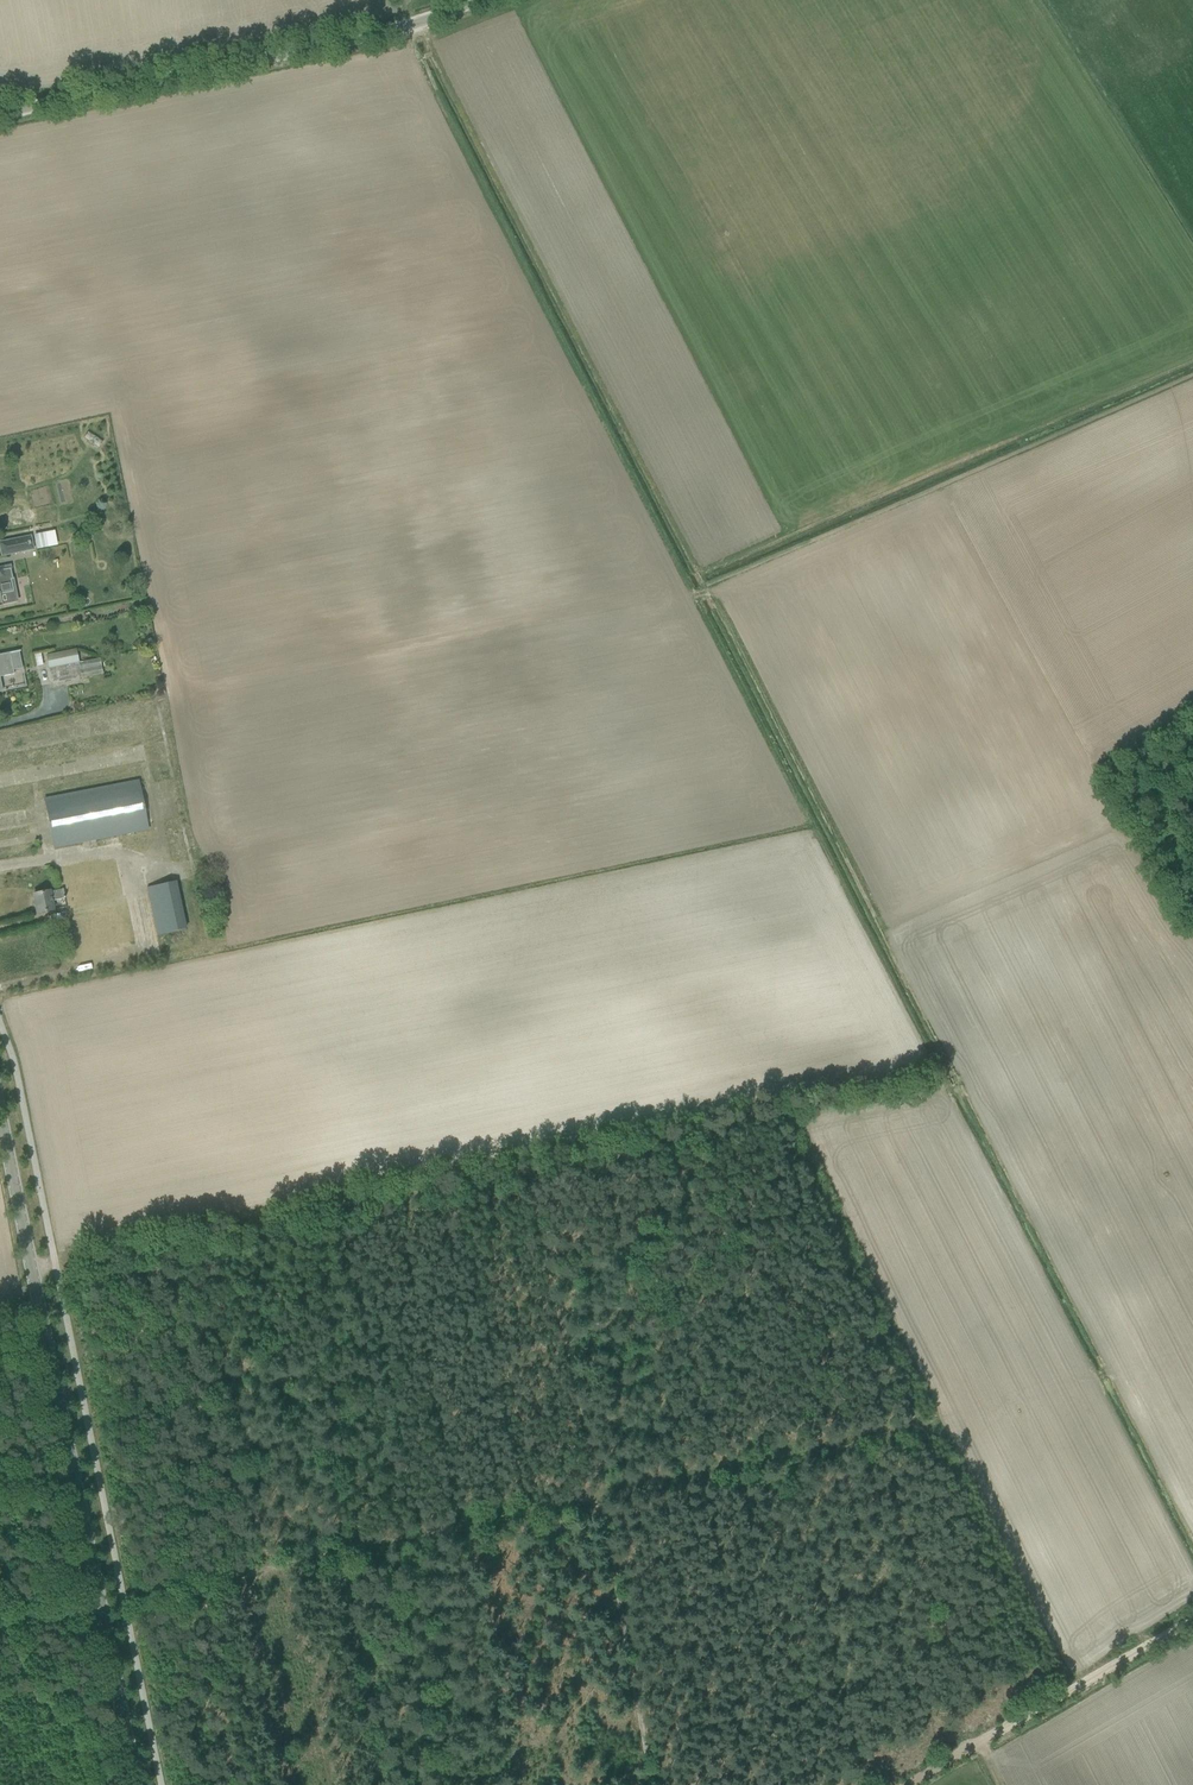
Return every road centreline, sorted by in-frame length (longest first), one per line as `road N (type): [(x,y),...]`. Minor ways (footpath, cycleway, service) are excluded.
road 1 (tertiary): [(136,1784),(0,1118)]
road 2 (unclassified): [(0,113),(345,45),(484,0)]
road 3 (track): [(905,1784),(1192,1618)]

